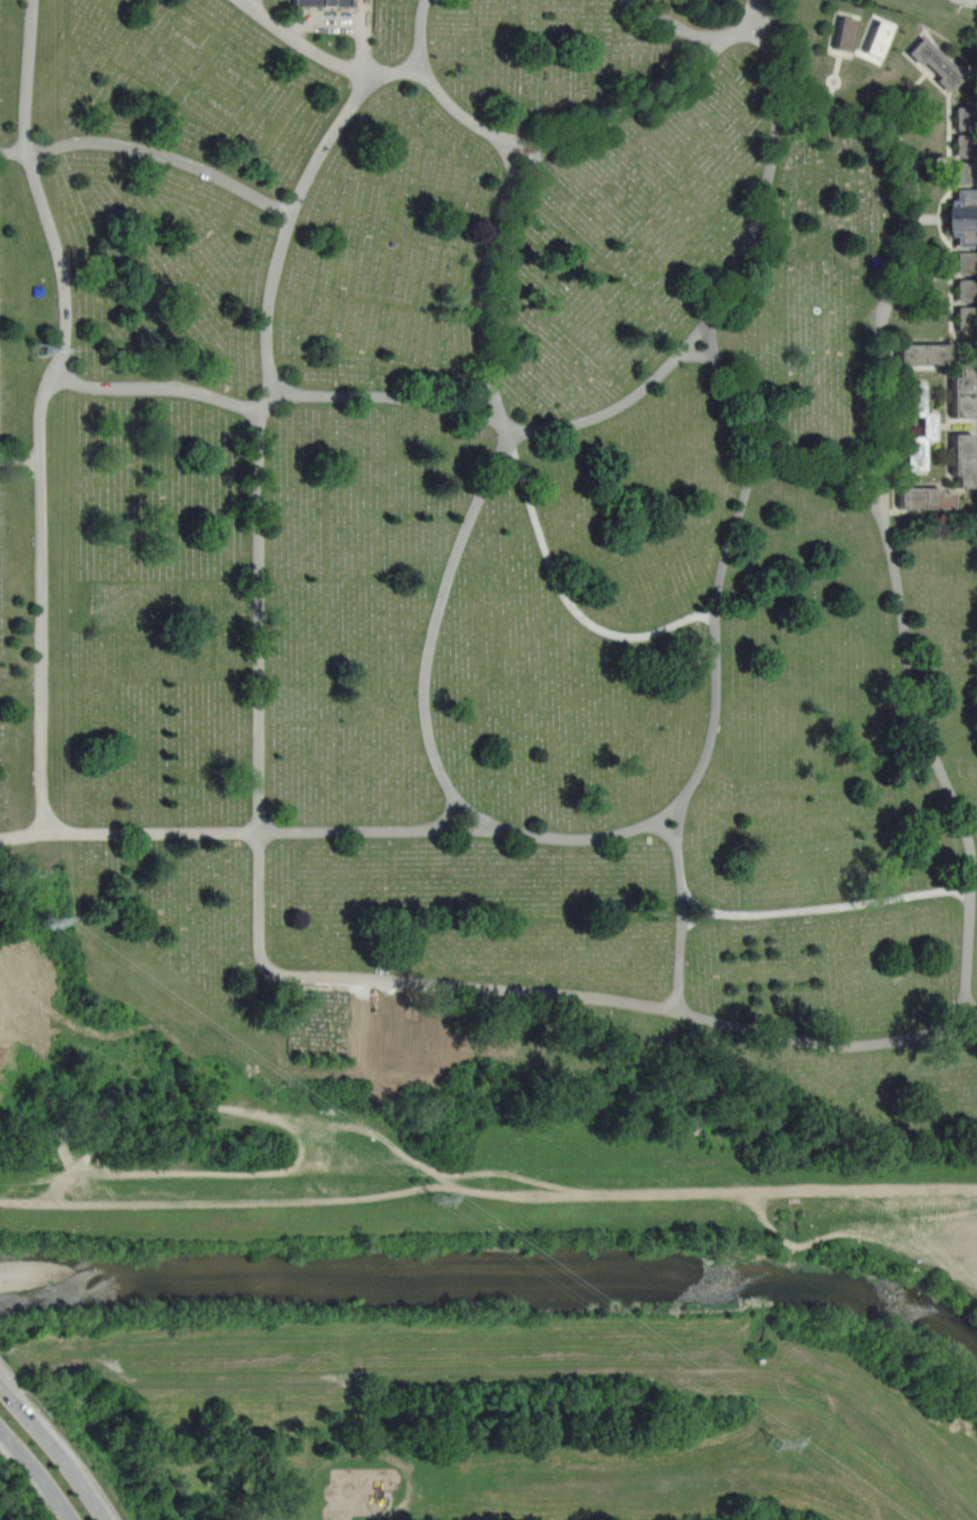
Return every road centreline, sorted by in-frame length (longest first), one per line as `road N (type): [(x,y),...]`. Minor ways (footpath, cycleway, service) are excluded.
road 1 (primary): [(106,1519),(0,1387)]

